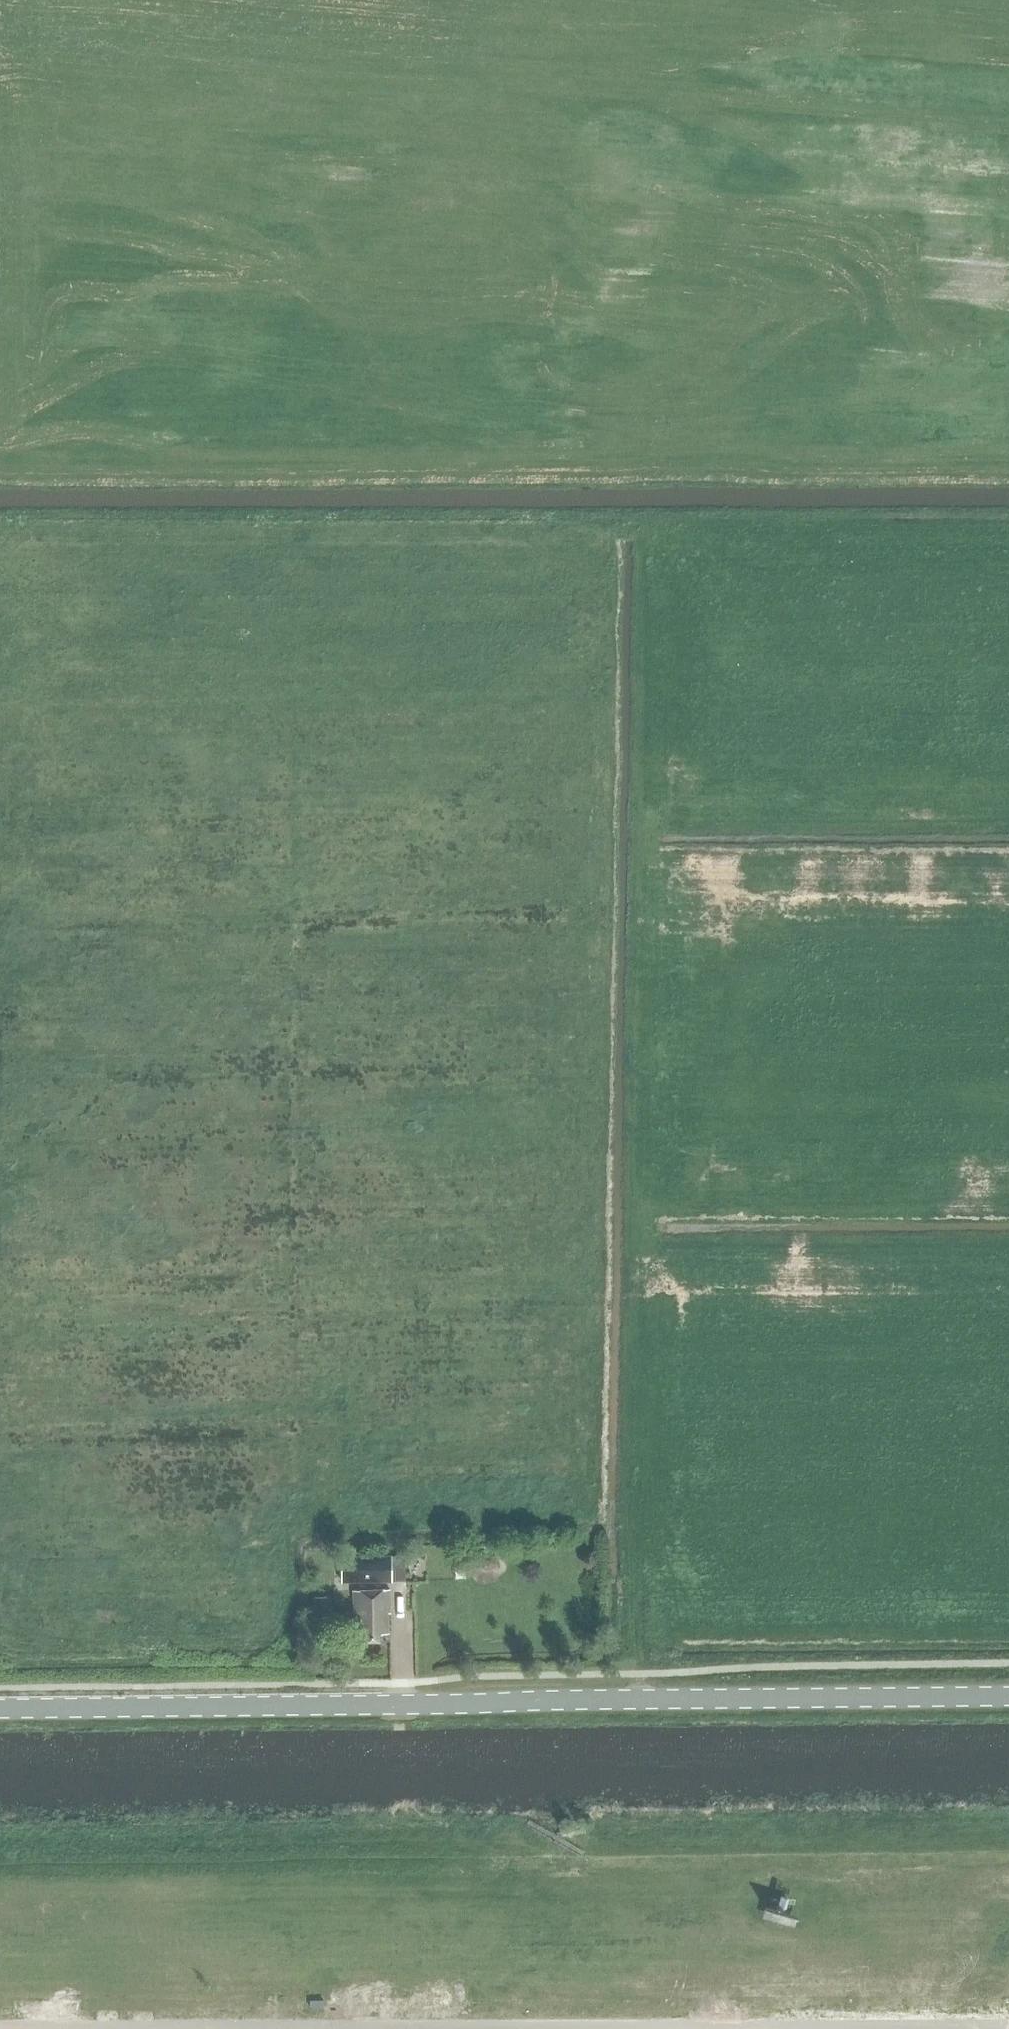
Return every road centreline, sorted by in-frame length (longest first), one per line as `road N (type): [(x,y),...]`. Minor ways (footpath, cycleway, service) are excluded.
road 1 (tertiary): [(1008,1696),(0,1705)]

